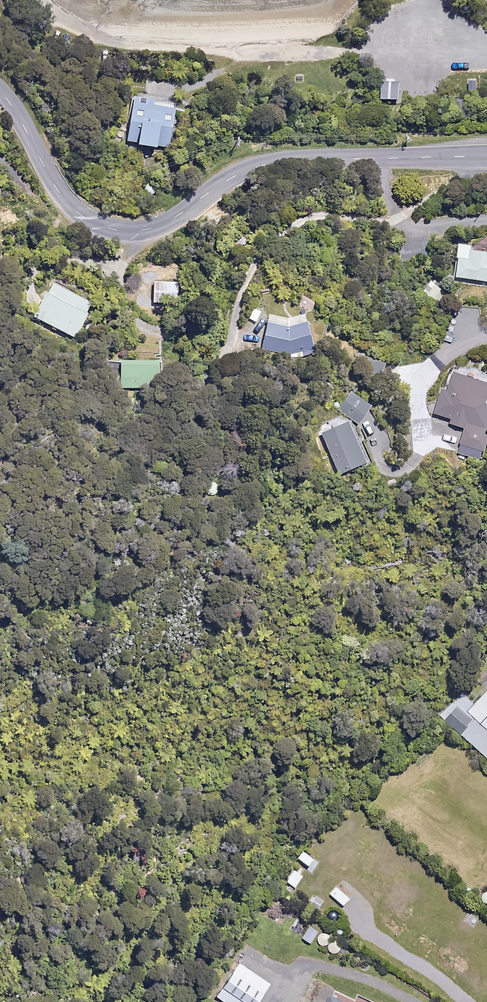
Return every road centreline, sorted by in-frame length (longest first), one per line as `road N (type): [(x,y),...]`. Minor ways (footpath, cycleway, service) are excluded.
road 1 (tertiary): [(486,157),(267,162),(152,228),(111,230),(66,203),(0,92)]

